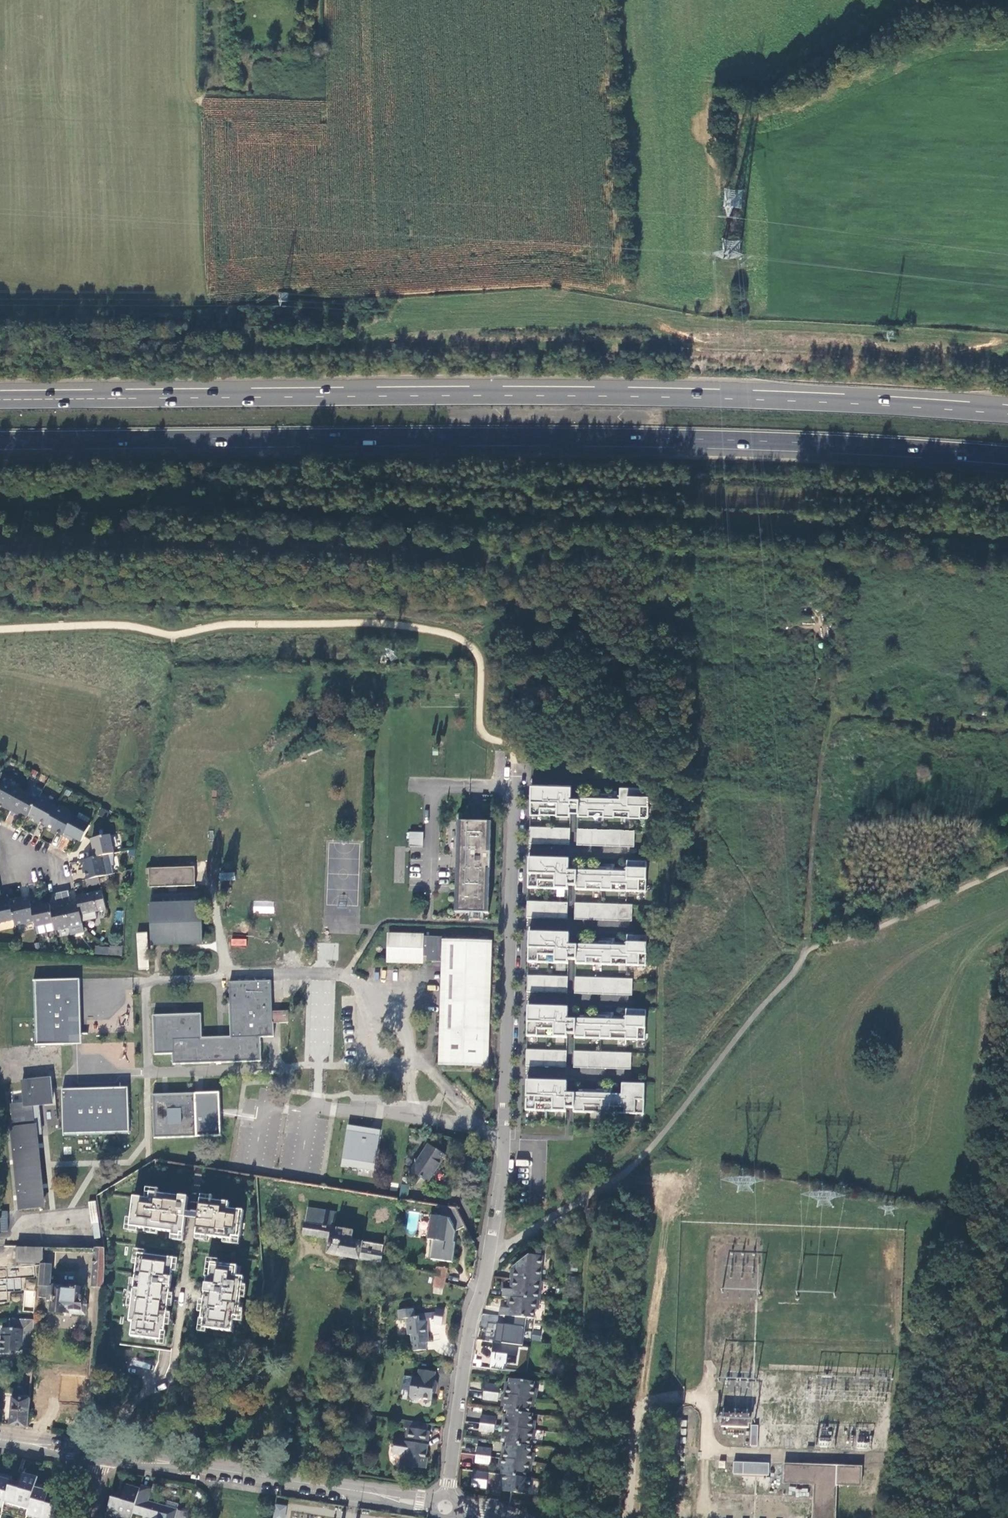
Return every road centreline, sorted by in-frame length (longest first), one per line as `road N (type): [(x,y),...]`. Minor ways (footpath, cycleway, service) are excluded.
road 1 (trunk): [(1007,414),(657,396),(0,399)]
road 2 (trunk): [(0,440),(657,438),(1007,455)]
road 3 (residential): [(487,1264),(504,1145),(516,777)]
road 4 (unclassified): [(806,951),(648,1152),(487,1264)]
road 5 (tertiary): [(432,1504),(103,1453)]
road 6 (residential): [(487,1264),(470,1321),(447,1496)]
road 7 (track): [(806,951),(832,724)]
road 8 (track): [(1007,731),(862,717),(832,724)]

